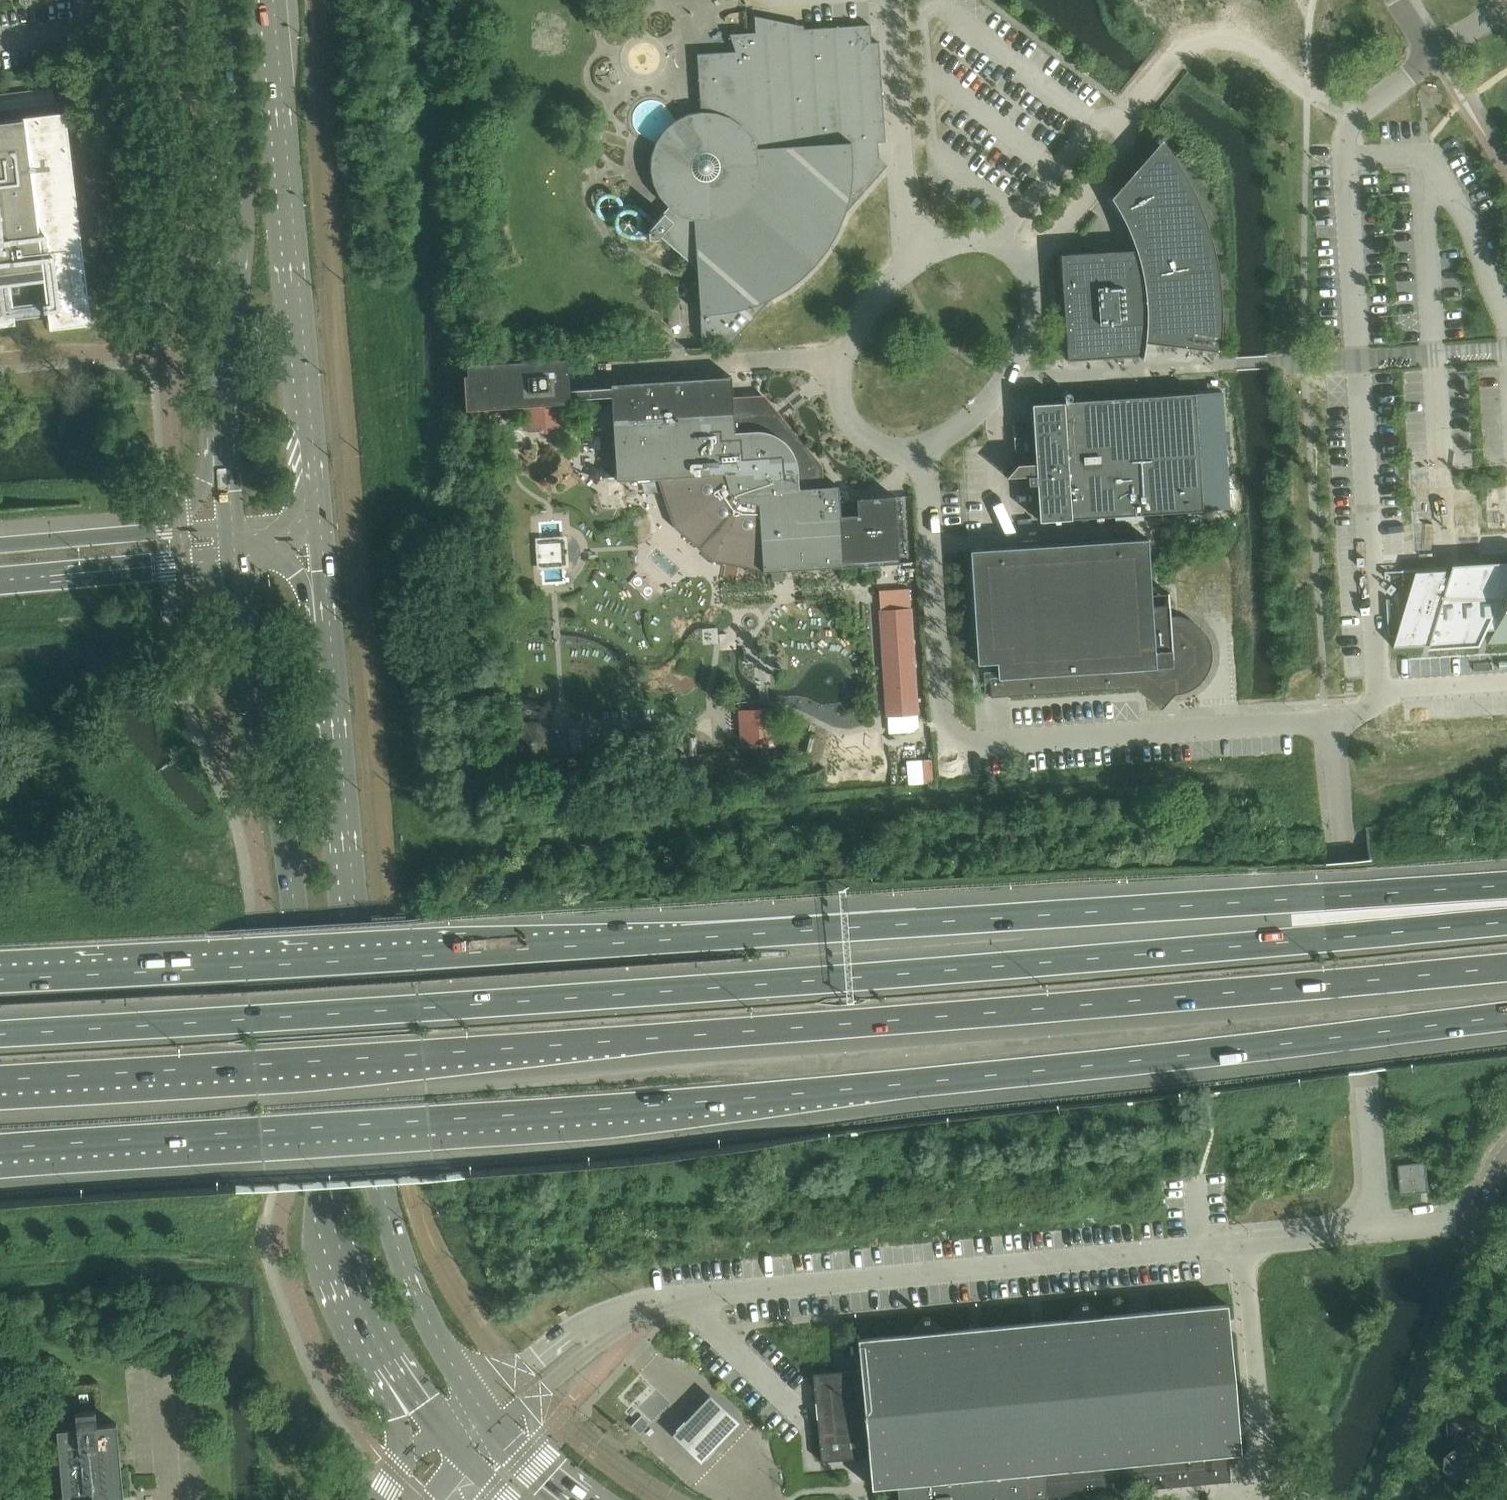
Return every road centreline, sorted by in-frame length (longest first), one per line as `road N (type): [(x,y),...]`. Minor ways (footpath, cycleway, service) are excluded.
road 1 (motorway): [(0,1150),(866,1088),(1506,1017)]
road 2 (motorway): [(1506,919),(823,981),(0,1034)]
road 3 (motorway): [(0,1080),(797,1028),(1506,968)]
road 4 (motorway): [(1506,895),(1291,900),(0,980)]
road 5 (secondary): [(236,559),(292,882),(329,1203),(373,1334),(437,1430)]
road 6 (secondary): [(477,1402),(405,1265),(381,1168),(330,621)]
road 7 (unclassified): [(613,1320),(656,1304),(756,1286),(1382,1229)]
road 8 (unclassified): [(1334,718),(977,748),(956,738),(946,720),(922,447)]
road 9 (unclassified): [(1348,163),(1379,691),(1370,712),(1334,718)]
road 10 (unclassified): [(1382,1229),(1334,718)]
road 11 (secondary): [(318,483),(273,0)]
road 12 (secondary): [(213,0),(241,199),(228,438)]
road 13 (unclassified): [(914,259),(895,0)]
road 14 (unclassified): [(598,373),(842,357)]
road 15 (motorway): [(0,581),(236,559)]
road 16 (unclassified): [(922,447),(948,435),(1007,378),(1033,324),(1028,268)]
road 17 (unclassified): [(1348,163),(1347,130),(1434,56),(1398,0)]
road 18 (unclassified): [(1028,268),(1130,140),(1130,110)]
road 19 (unclassified): [(1130,110),(1093,121),(999,243)]
road 20 (unclassified): [(613,1320),(572,1332),(477,1402)]
road 21 (unclassified): [(504,1434),(613,1320)]
road 22 (motorway): [(152,532),(0,546)]
road 23 (unclassified): [(842,357),(844,413),(861,435),(883,447),(922,447)]
road 24 (secondary): [(330,621),(318,483)]
road 25 (motorway): [(228,438),(191,508),(152,532)]
road 26 (unclassified): [(914,259),(869,308),(842,357)]

